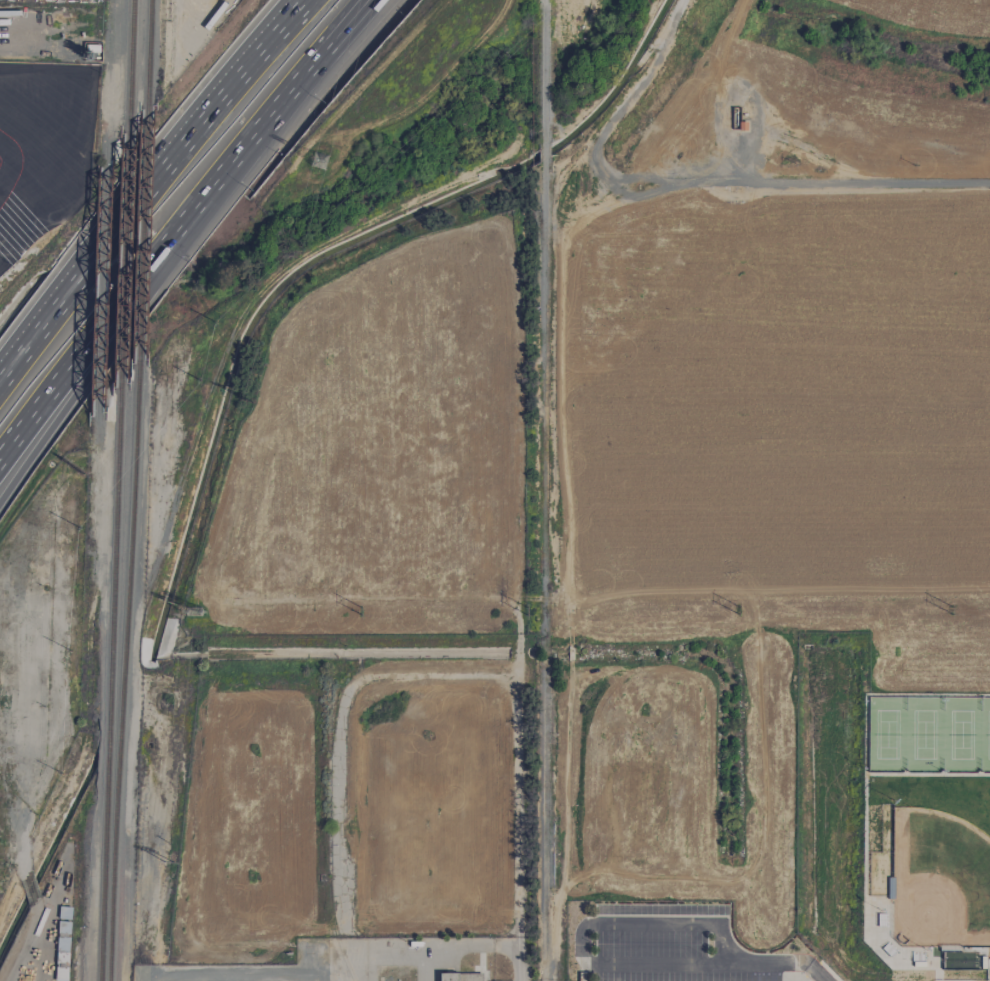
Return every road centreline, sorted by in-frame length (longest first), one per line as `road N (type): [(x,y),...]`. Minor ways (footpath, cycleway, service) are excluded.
road 1 (residential): [(515,273),(517,922)]
road 2 (motorway): [(307,0),(0,381)]
road 3 (motorway): [(129,296),(372,0)]
road 4 (motorway): [(0,502),(112,336),(129,296)]
road 5 (motorway): [(0,457),(129,296)]

